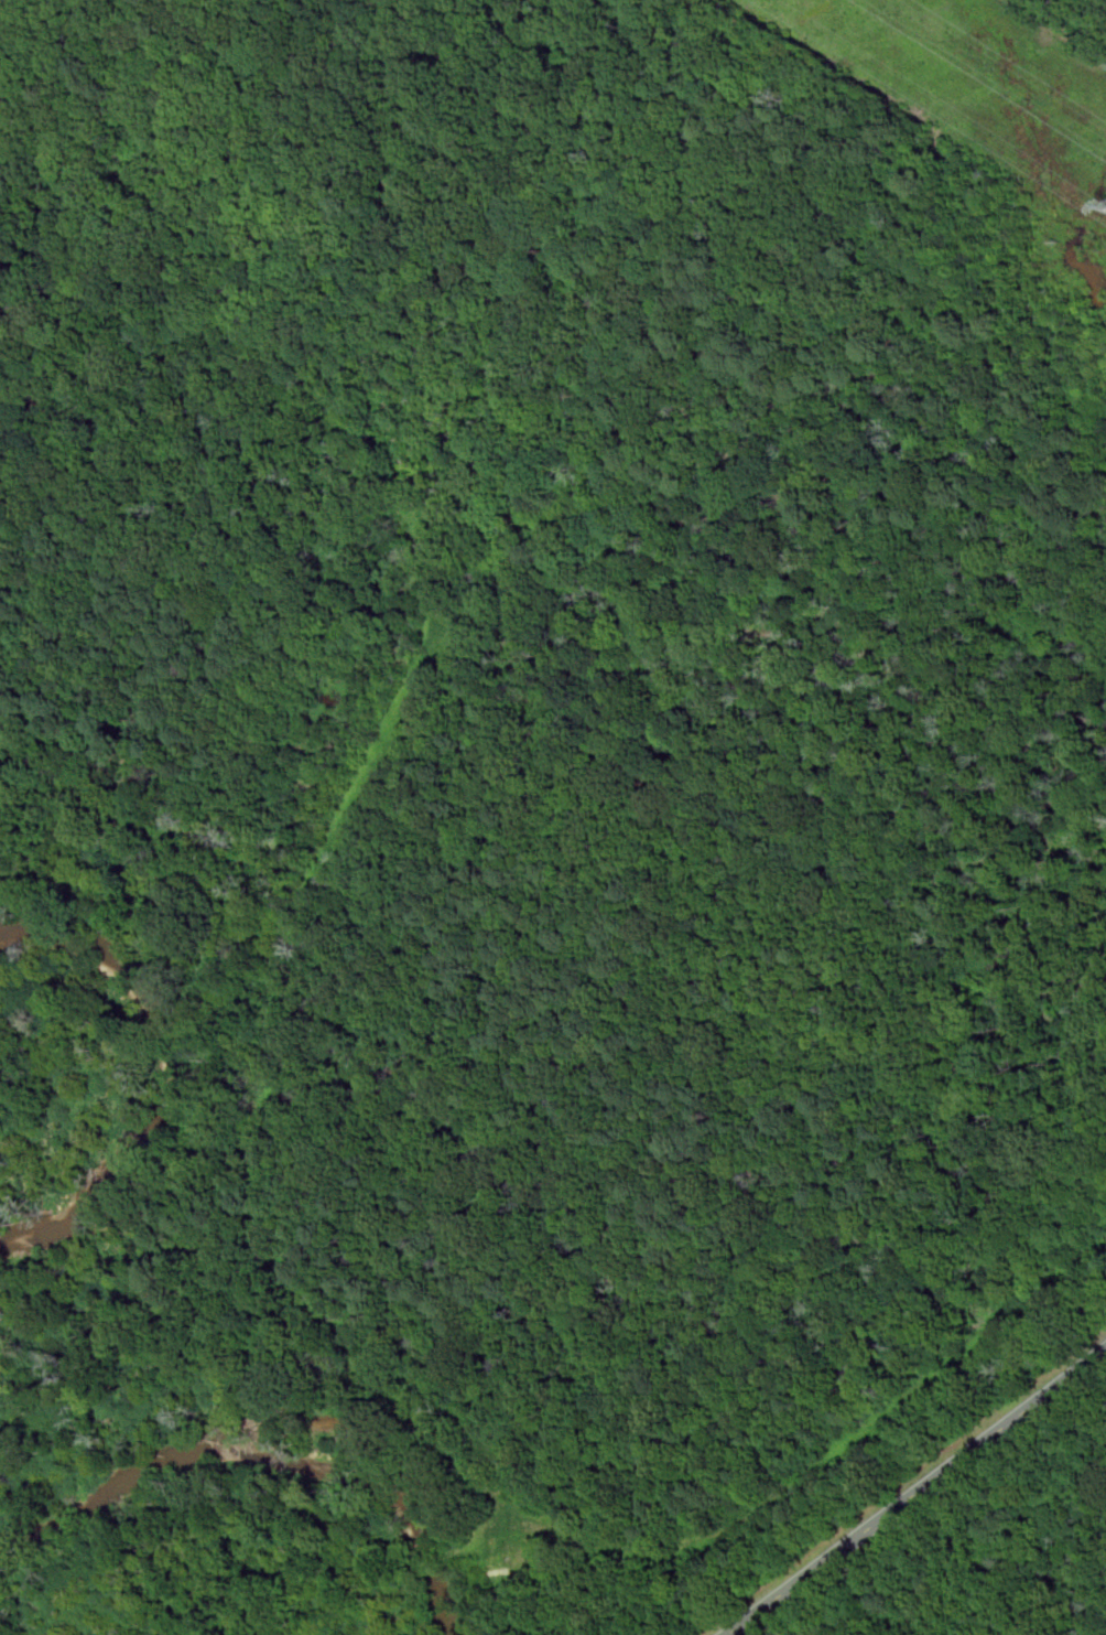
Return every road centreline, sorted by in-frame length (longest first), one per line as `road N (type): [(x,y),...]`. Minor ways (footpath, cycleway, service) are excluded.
road 1 (tertiary): [(728,1634),(1105,1348)]

